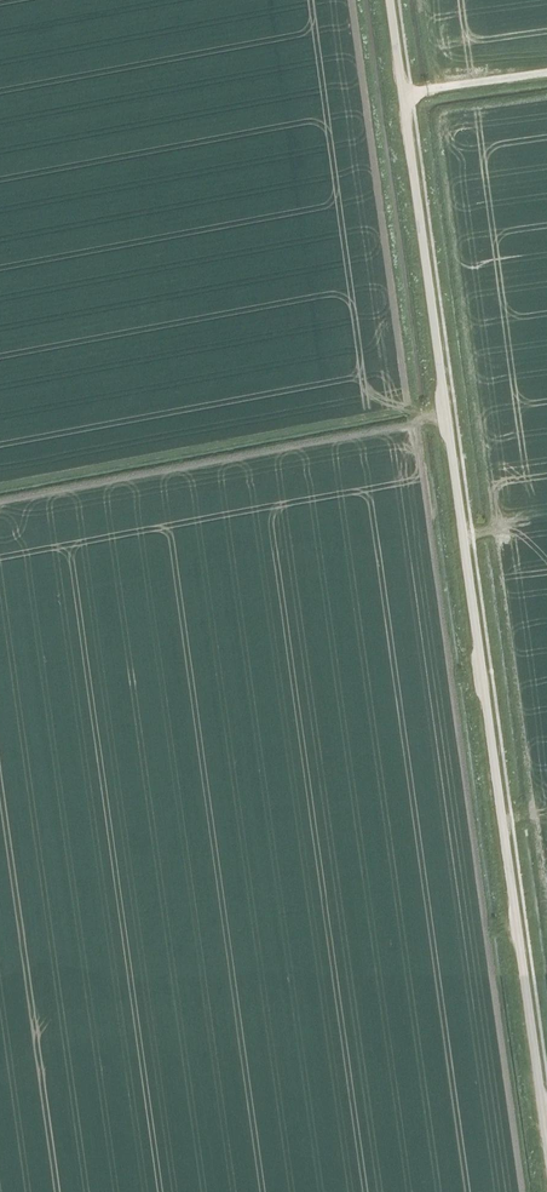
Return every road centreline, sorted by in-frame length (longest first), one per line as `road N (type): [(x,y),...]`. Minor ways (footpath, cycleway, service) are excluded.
road 1 (unclassified): [(546,1161),(387,0)]

